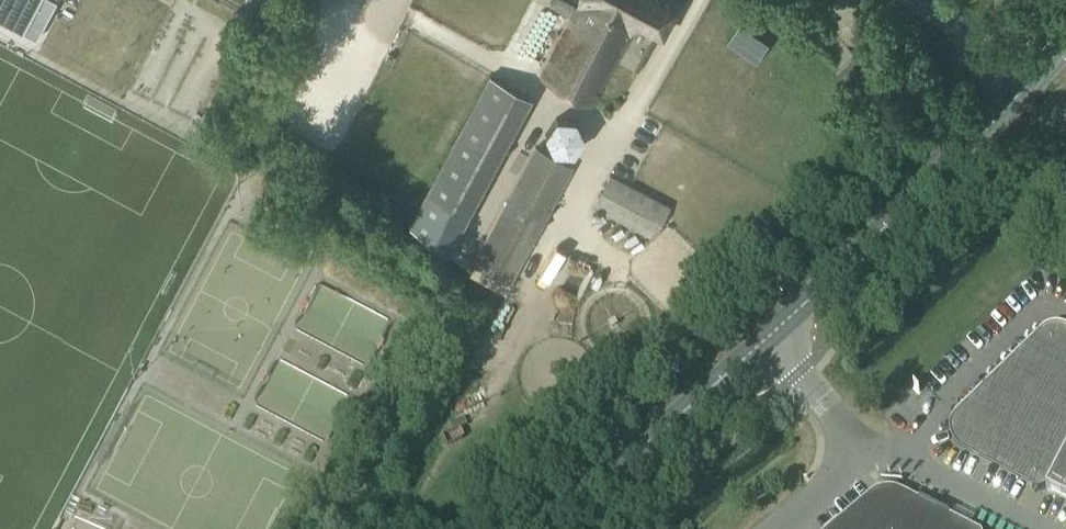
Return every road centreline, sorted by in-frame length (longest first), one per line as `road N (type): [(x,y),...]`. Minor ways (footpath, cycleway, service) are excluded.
road 1 (tertiary): [(770,337),(1023,83)]
road 2 (tertiary): [(550,528),(770,337)]
road 3 (unclassified): [(867,461),(895,449),(1034,314),(1065,317)]
road 4 (unclassified): [(867,461),(770,337)]

